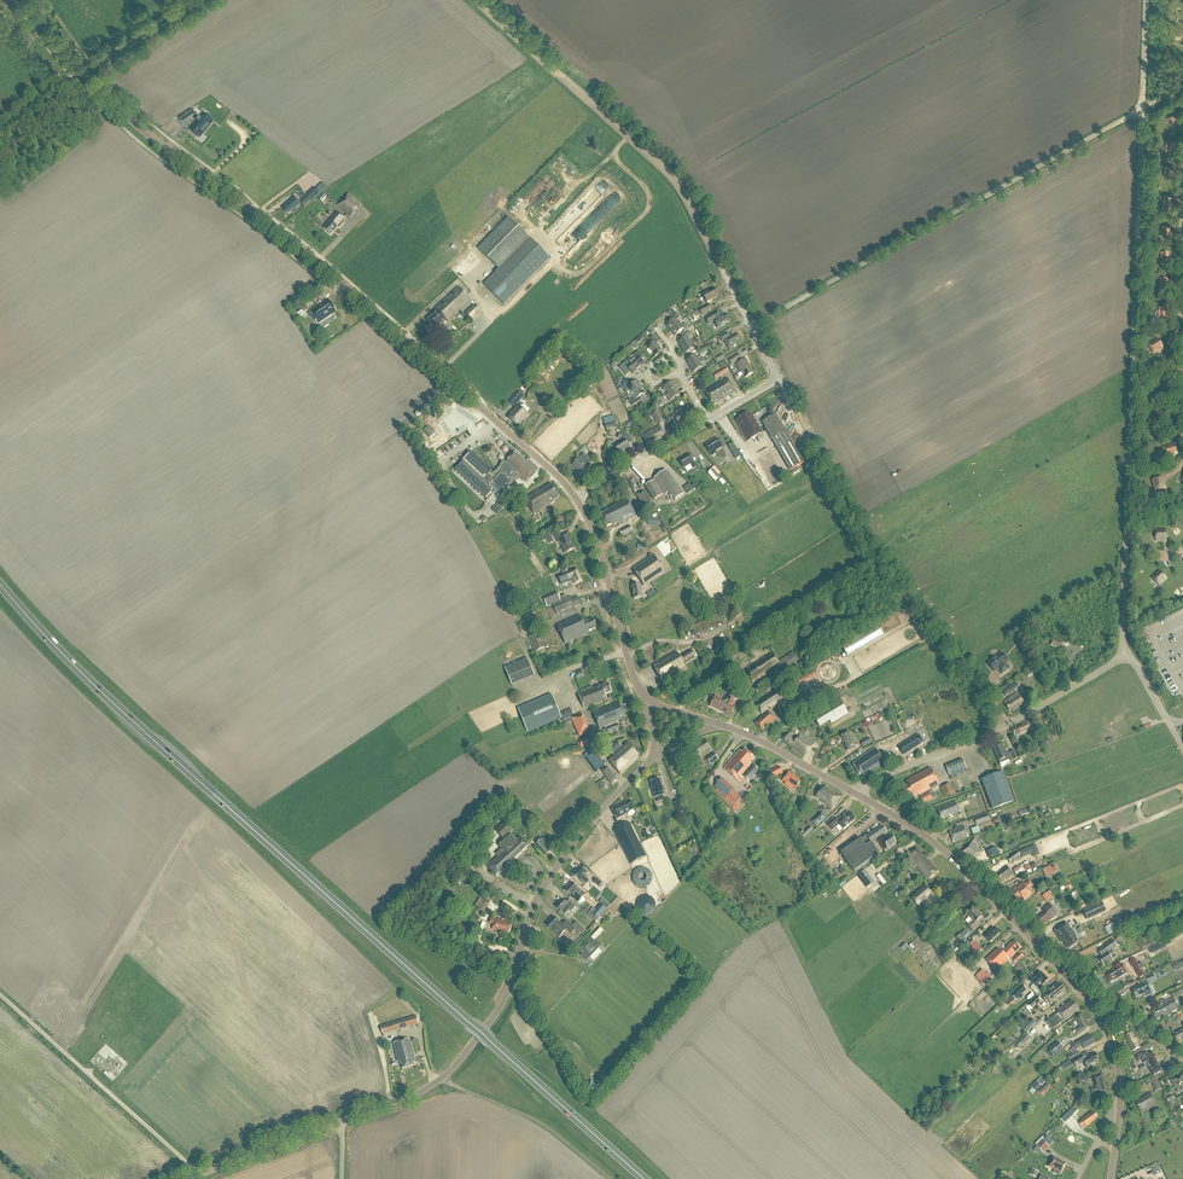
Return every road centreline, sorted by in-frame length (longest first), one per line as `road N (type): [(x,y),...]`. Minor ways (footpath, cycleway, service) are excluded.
road 1 (trunk): [(645,1178),(126,717),(0,585)]
road 2 (tertiary): [(576,497),(366,306),(98,91),(27,0)]
road 3 (unclassified): [(1128,654),(1122,637),(1142,107)]
road 4 (tertiary): [(343,1122),(415,1095),(454,1067),(503,1001),(547,881),(654,756)]
road 5 (unclassified): [(751,326),(1142,107)]
road 6 (track): [(721,268),(672,179),(476,0)]
road 7 (tertiary): [(1084,995),(930,840),(857,796)]
road 8 (unclassified): [(936,634),(862,539),(778,380)]
road 9 (unclassified): [(199,1175),(0,996)]
road 10 (tertiary): [(648,701),(576,497)]
road 11 (track): [(444,1077),(541,1122),(611,1178)]
road 12 (unclassified): [(1007,724),(870,782),(857,796)]
road 13 (tertiary): [(857,796),(714,723)]
road 14 (tertiary): [(199,1175),(343,1122)]
road 15 (unclassified): [(576,497),(707,421)]
road 16 (unclassified): [(1007,724),(1128,654)]
road 17 (track): [(190,0),(90,67)]

